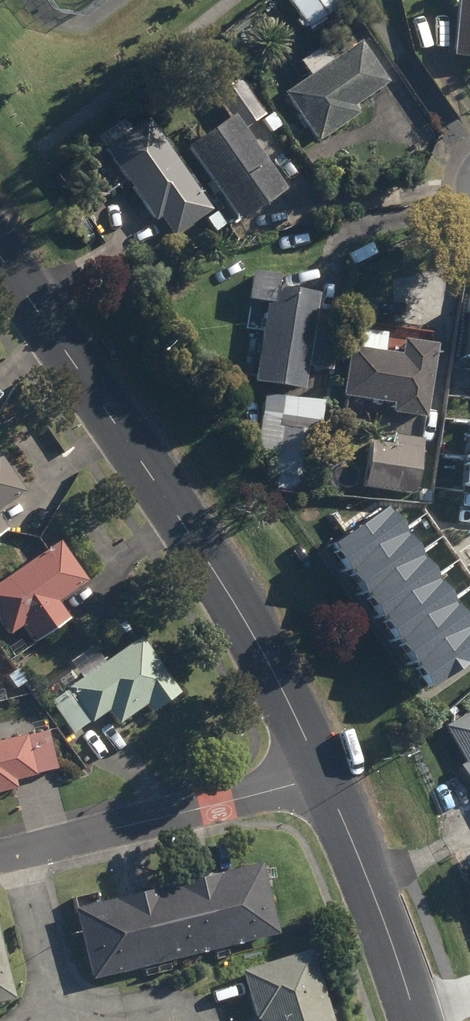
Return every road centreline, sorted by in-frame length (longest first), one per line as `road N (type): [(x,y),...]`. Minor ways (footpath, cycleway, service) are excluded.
road 1 (tertiary): [(323,773),(187,531),(0,258)]
road 2 (residential): [(15,848),(323,773)]
road 3 (tertiary): [(415,1020),(323,773)]
road 4 (residential): [(15,848),(57,1020)]

